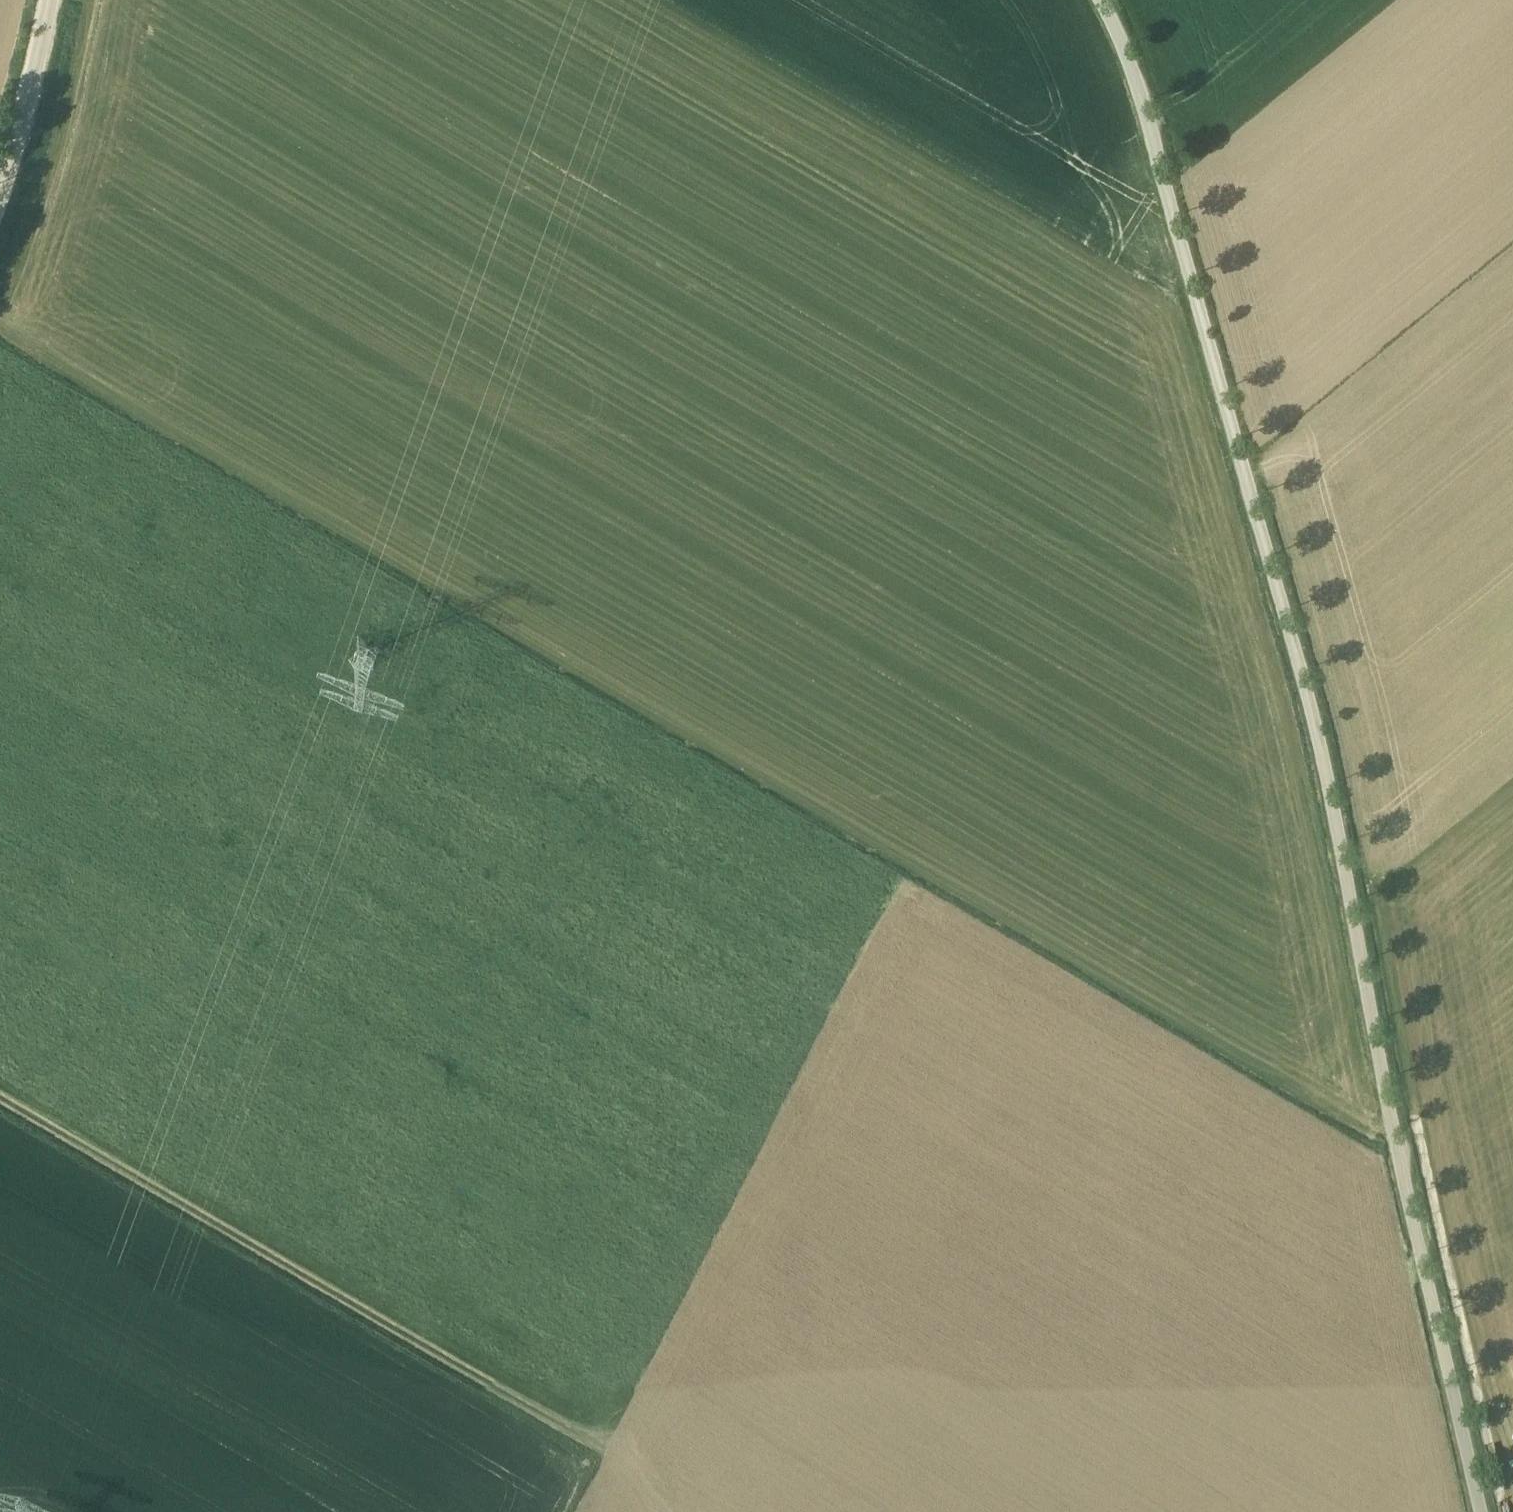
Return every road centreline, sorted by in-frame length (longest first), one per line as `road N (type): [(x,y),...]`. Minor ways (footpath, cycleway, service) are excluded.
road 1 (unclassified): [(1479,1511),(1386,1061),(1365,897),(1133,57),(1108,0)]
road 2 (unclassified): [(0,189),(48,0)]

